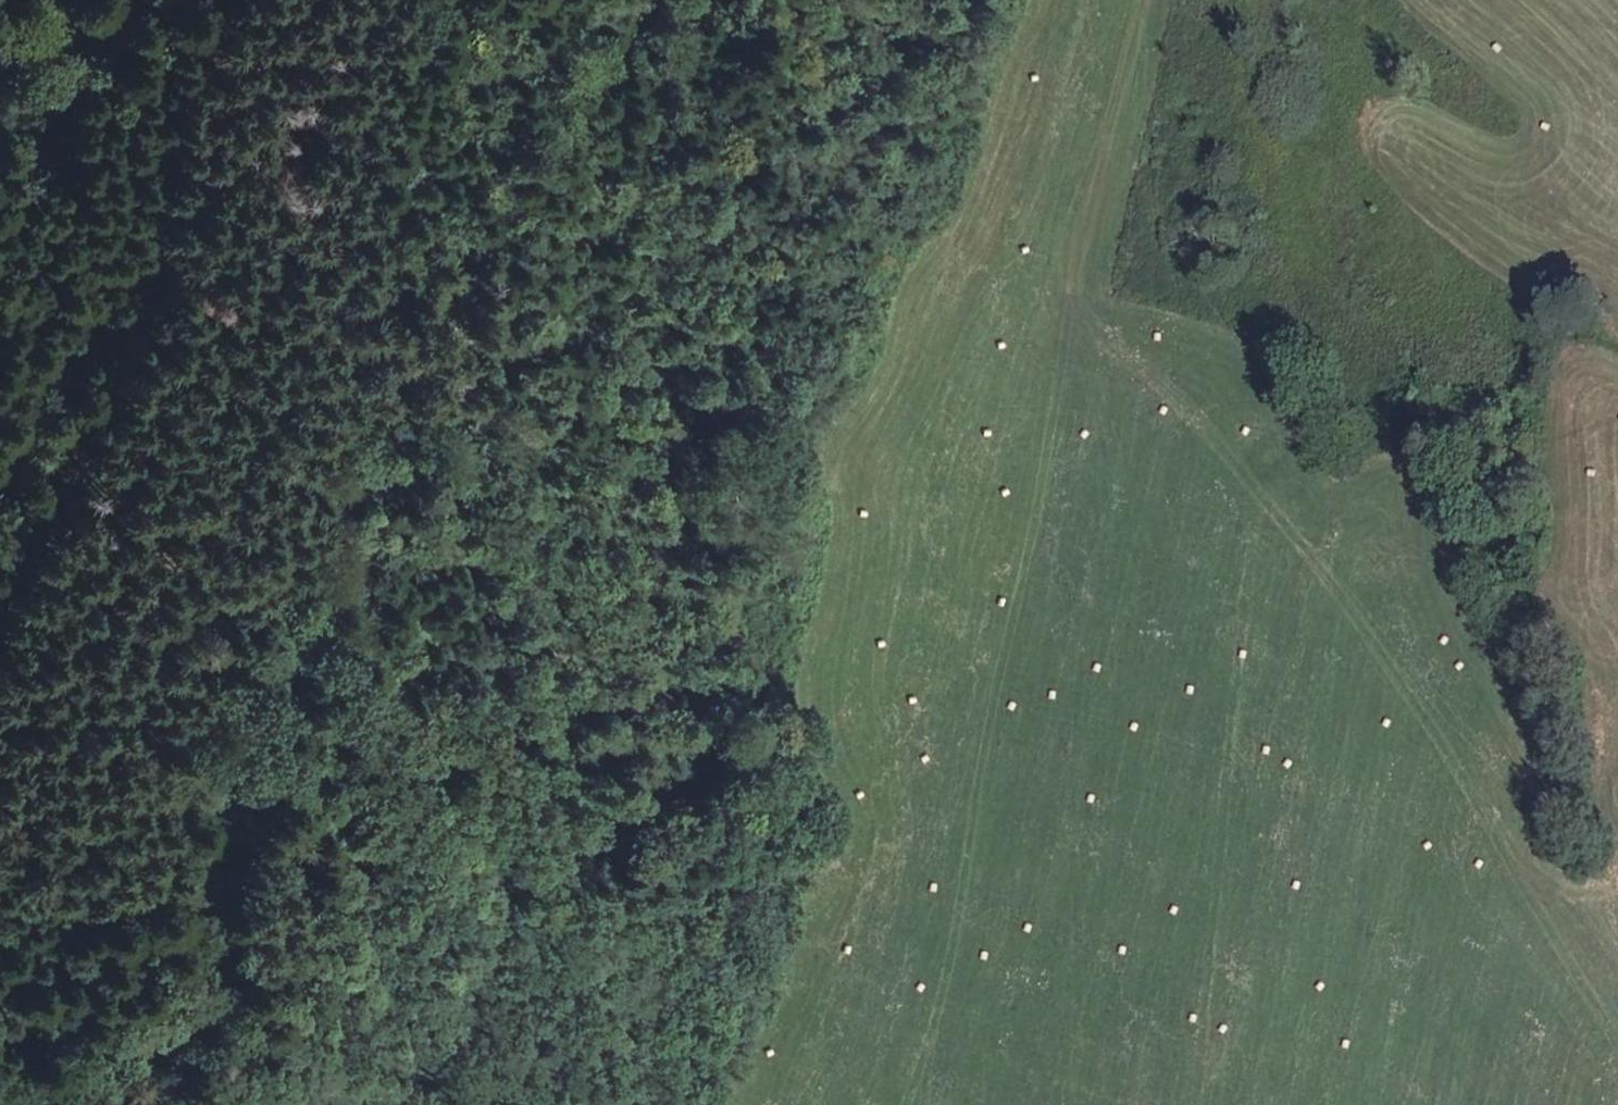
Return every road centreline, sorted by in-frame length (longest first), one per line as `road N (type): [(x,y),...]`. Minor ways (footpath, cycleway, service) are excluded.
road 1 (track): [(1135,0),(1059,341),(1019,656)]
road 2 (track): [(0,199),(114,7)]
road 3 (track): [(114,7),(0,62)]

